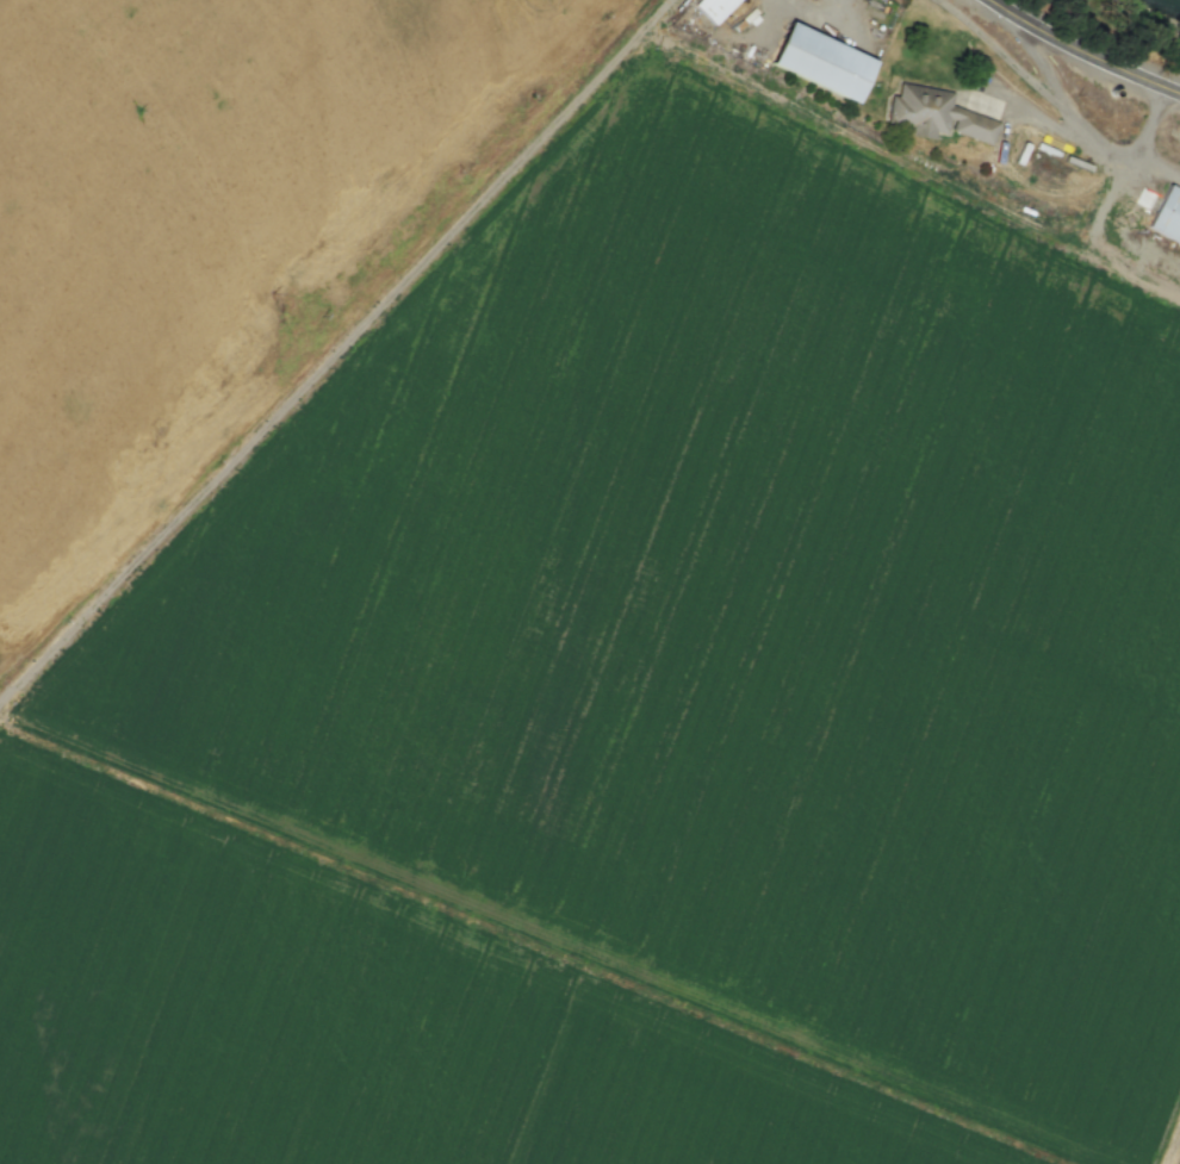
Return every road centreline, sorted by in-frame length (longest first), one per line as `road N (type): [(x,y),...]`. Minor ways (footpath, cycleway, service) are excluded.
road 1 (secondary): [(1179,91),(990,0)]

